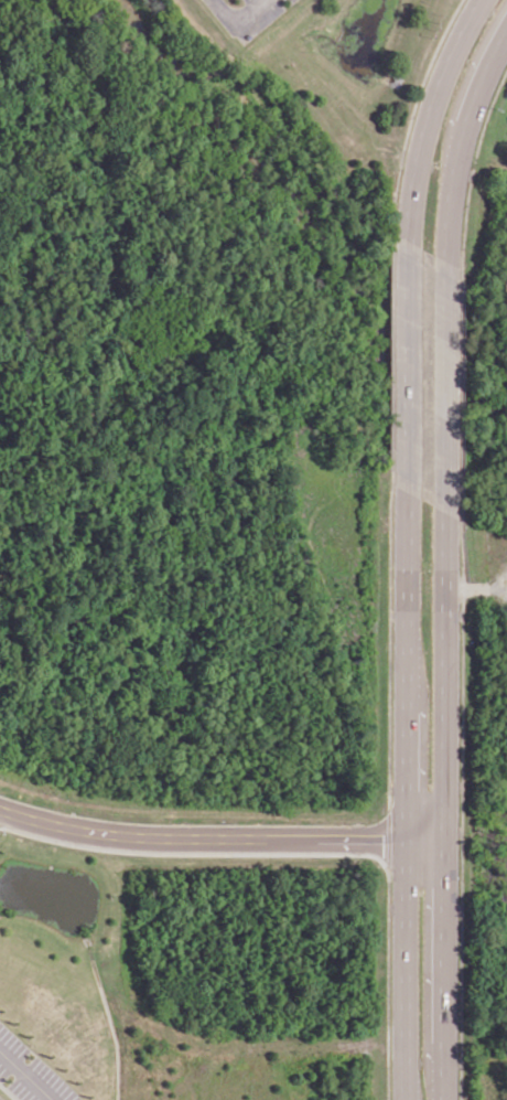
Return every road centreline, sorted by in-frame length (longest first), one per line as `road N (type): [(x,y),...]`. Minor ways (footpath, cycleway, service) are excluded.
road 1 (tertiary): [(403,493),(404,1099)]
road 2 (tertiary): [(442,1099),(442,514)]
road 3 (residential): [(0,818),(127,843),(443,847)]
road 4 (tertiary): [(478,0),(429,106),(403,242)]
road 5 (tertiary): [(442,514),(442,261)]
road 6 (tertiary): [(403,242),(403,493)]
road 7 (tertiary): [(442,261),(457,143),(506,28)]

